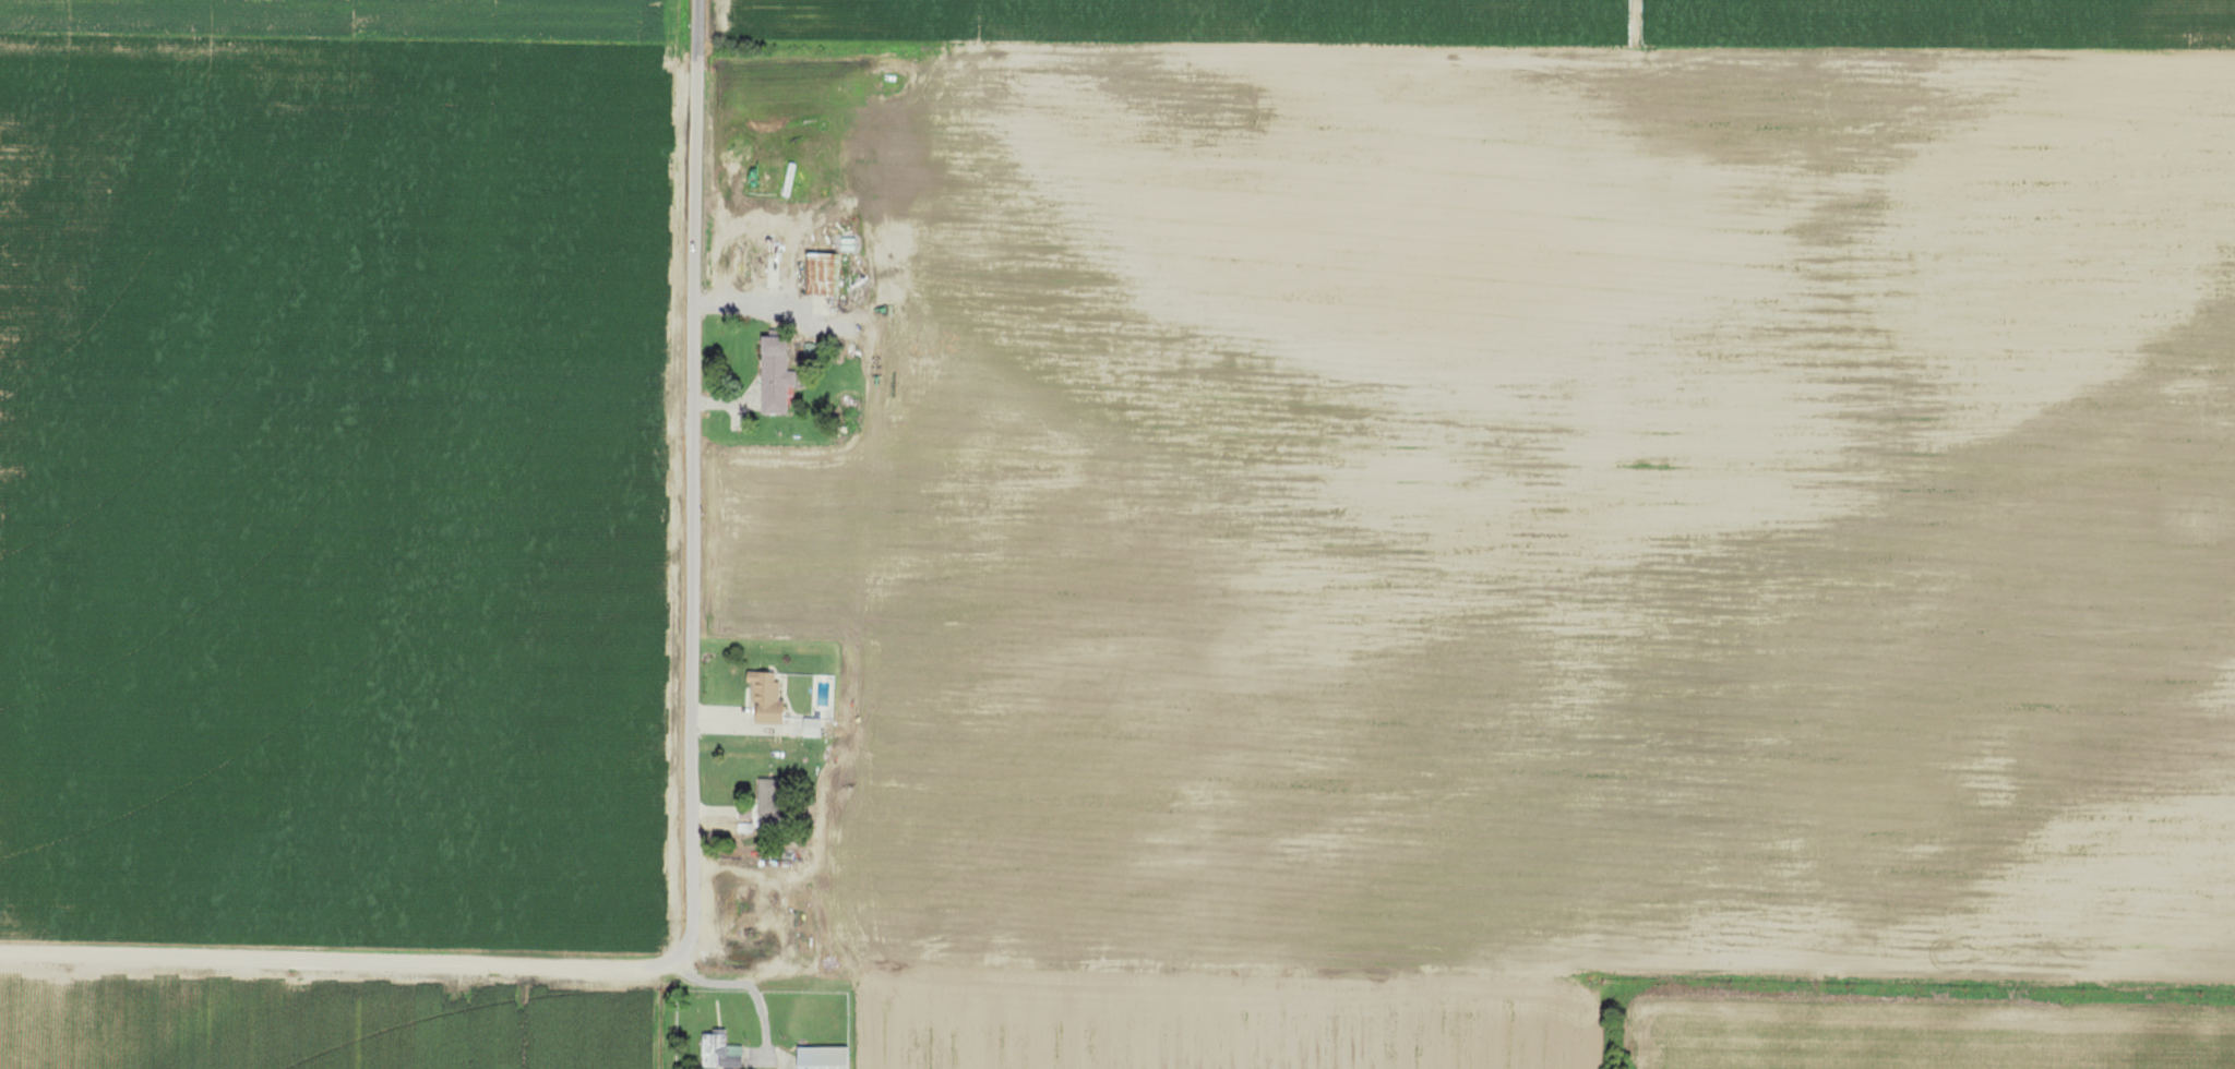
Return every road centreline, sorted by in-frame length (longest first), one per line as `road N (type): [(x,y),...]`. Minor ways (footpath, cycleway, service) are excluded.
road 1 (residential): [(0,953),(531,968),(664,968),(681,960),(696,932),(698,0)]
road 2 (residential): [(681,960),(714,985),(751,984),(770,1057),(757,1060)]
road 3 (residential): [(825,309),(695,301)]

